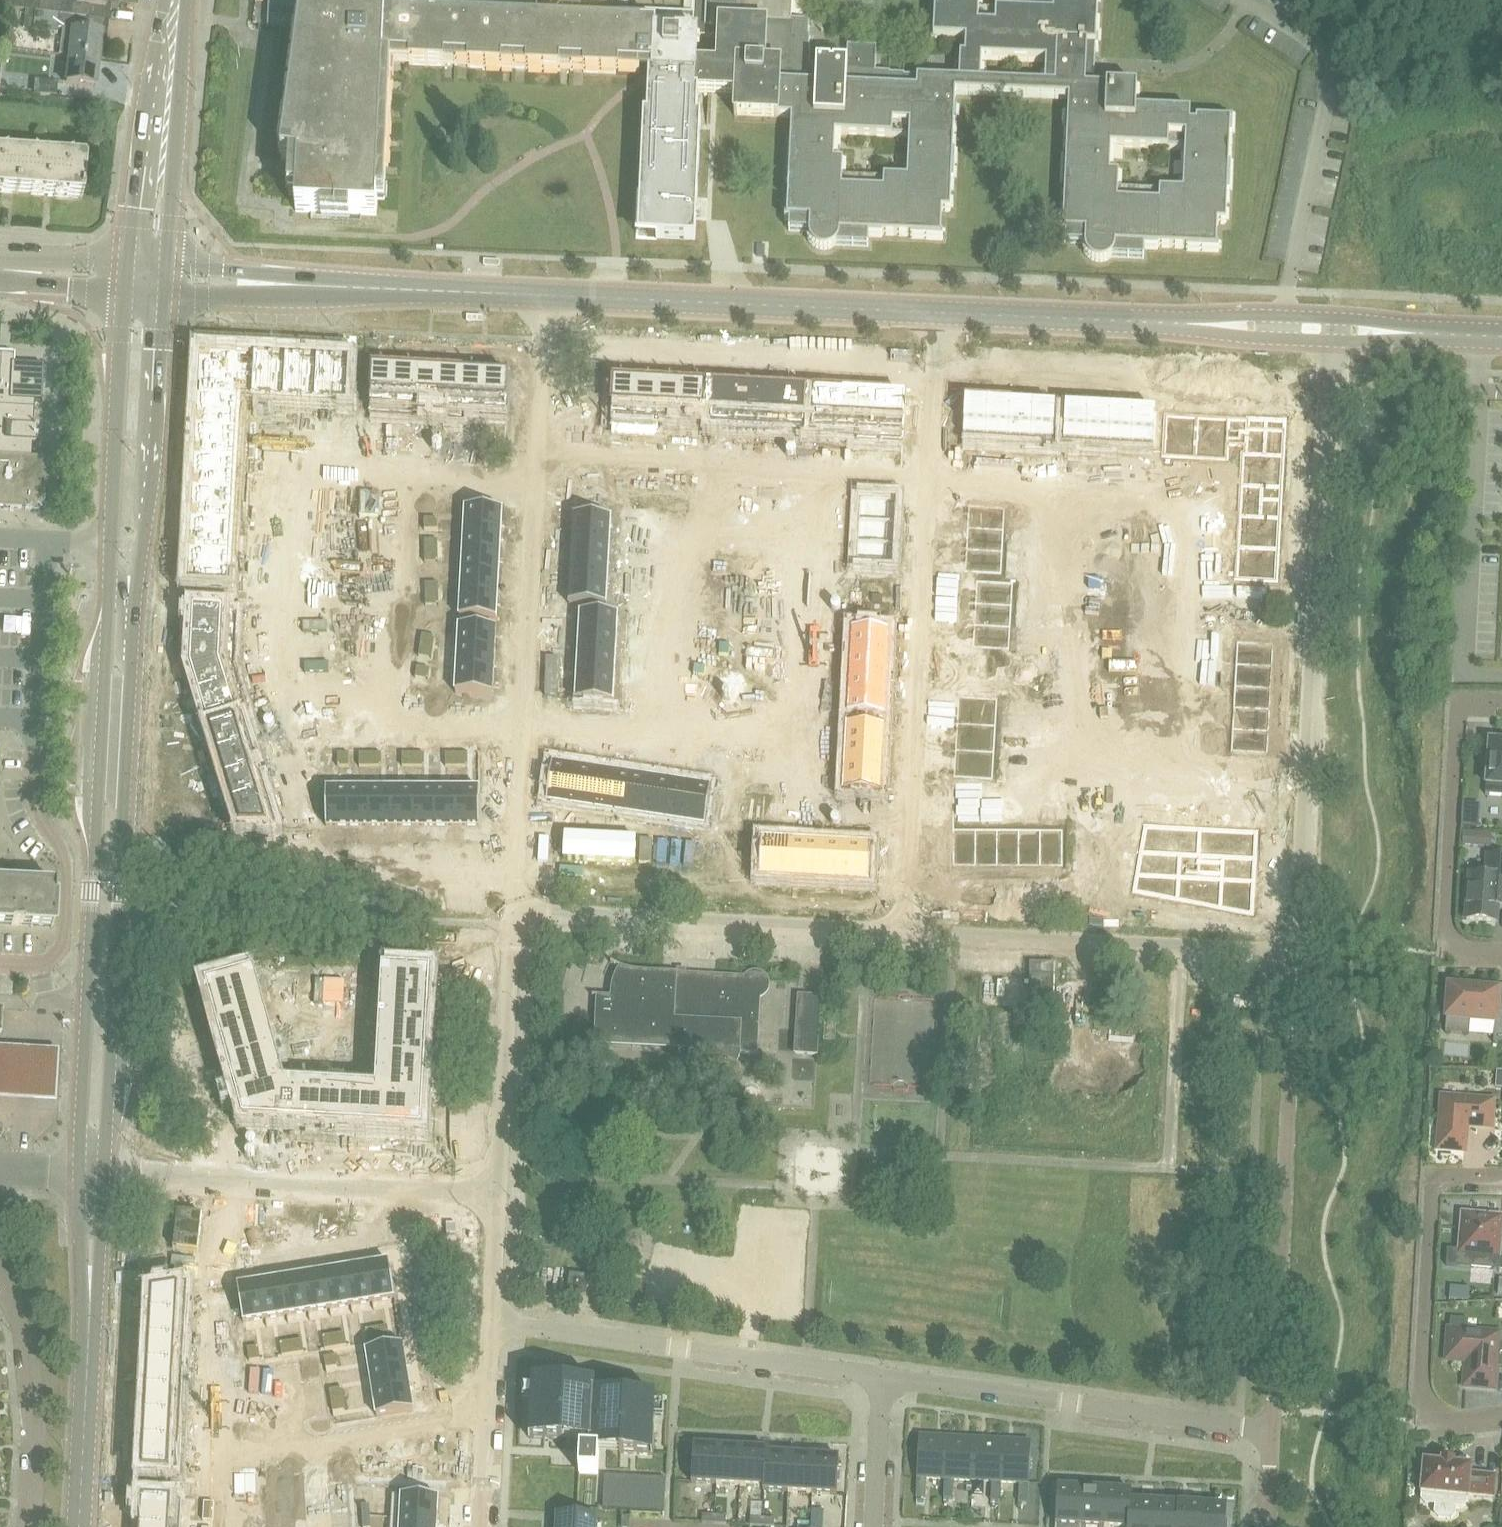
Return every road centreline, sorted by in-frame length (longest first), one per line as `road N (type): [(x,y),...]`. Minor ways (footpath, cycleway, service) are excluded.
road 1 (tertiary): [(146,277),(124,347),(80,1173)]
road 2 (tertiary): [(104,1175),(156,349),(146,277)]
road 3 (unclassified): [(1267,1526),(1273,1430),(886,1376)]
road 4 (unclassified): [(904,932),(928,485)]
road 5 (tertiary): [(546,296),(146,277)]
road 6 (unclassified): [(886,1376),(493,1321)]
road 7 (unclassified): [(1299,953),(904,932)]
road 8 (unclassified): [(498,1195),(104,1175)]
road 9 (residential): [(934,362),(1326,390)]
road 10 (tertiary): [(1328,329),(936,313)]
road 11 (residential): [(544,339),(934,362)]
road 12 (unclassified): [(904,932),(514,911)]
road 13 (tertiary): [(936,313),(546,296)]
road 14 (residential): [(1501,1176),(1433,1177),(1420,1388),(1426,1419),(1438,1427),(1501,1418)]
road 15 (unclassified): [(1308,767),(1326,390)]
road 16 (residential): [(386,489),(309,490),(300,662),(318,714),(368,713)]
road 17 (residential): [(1158,769),(1077,768),(1094,667),(1087,500)]
road 18 (residential): [(1087,500),(1173,511),(1158,769)]
road 19 (residential): [(1501,700),(1458,701),(1446,925),(1452,947),(1501,951)]
road 20 (residential): [(695,734),(757,745),(777,610),(771,483)]
road 21 (residential): [(771,483),(709,480),(688,607),(695,734)]
road 22 (unclassified): [(498,1195),(514,911)]
road 23 (tertiary): [(146,277),(177,0)]
road 24 (tertiary): [(78,1526),(90,1262)]
road 25 (residential): [(28,1526),(27,1342),(0,1274)]
road 26 (residential): [(368,713),(386,611),(386,489)]
road 27 (unclassified): [(527,712),(537,487)]
road 28 (unclassified): [(514,911),(527,712)]
road 29 (unclassified): [(1299,953),(1308,767)]
road 30 (residential): [(487,1420),(314,1440)]
road 31 (tertiary): [(1501,335),(1328,329)]
road 32 (residential): [(527,712),(695,734)]
road 33 (residential): [(1087,500),(928,485)]
road 34 (residential): [(368,713),(527,712)]
road 35 (residential): [(771,483),(928,485)]
road 36 (residential): [(537,487),(386,489)]
road 37 (residential): [(877,1526),(886,1376)]
road 38 (residential): [(1308,767),(1158,769)]
road 39 (unclassified): [(537,487),(544,339)]
road 40 (unclassified): [(146,277),(0,269)]
road 41 (residential): [(314,1440),(262,1442),(254,1526)]
road 42 (unclassified): [(493,1321),(498,1195)]
road 43 (unclassified): [(928,485),(934,362)]

